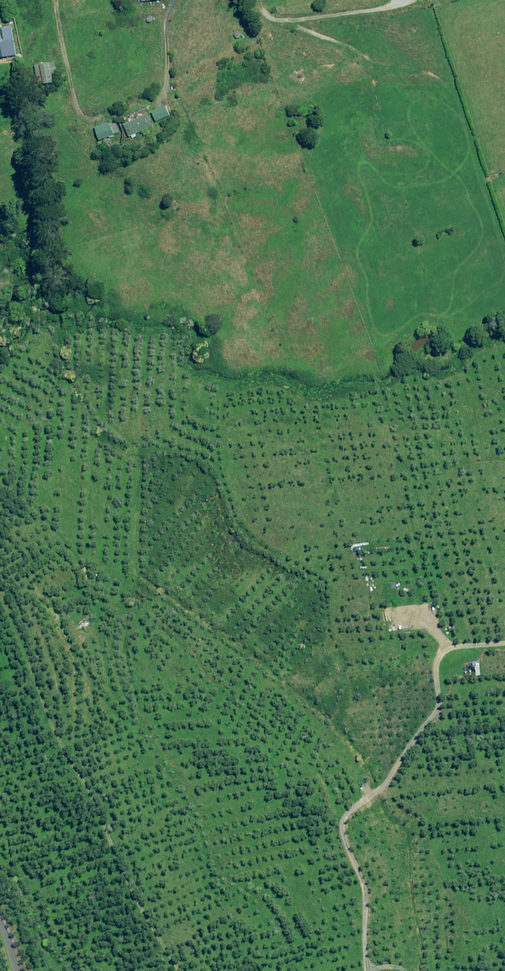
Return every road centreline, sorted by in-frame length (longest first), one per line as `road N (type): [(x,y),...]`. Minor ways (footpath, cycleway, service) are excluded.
road 1 (track): [(181,970),(129,887),(72,758),(76,652),(55,593),(130,612),(155,677),(223,728),(324,778),(345,821)]
road 2 (track): [(365,970),(363,886),(345,821),(431,721),(443,653),(460,644),(504,641)]

